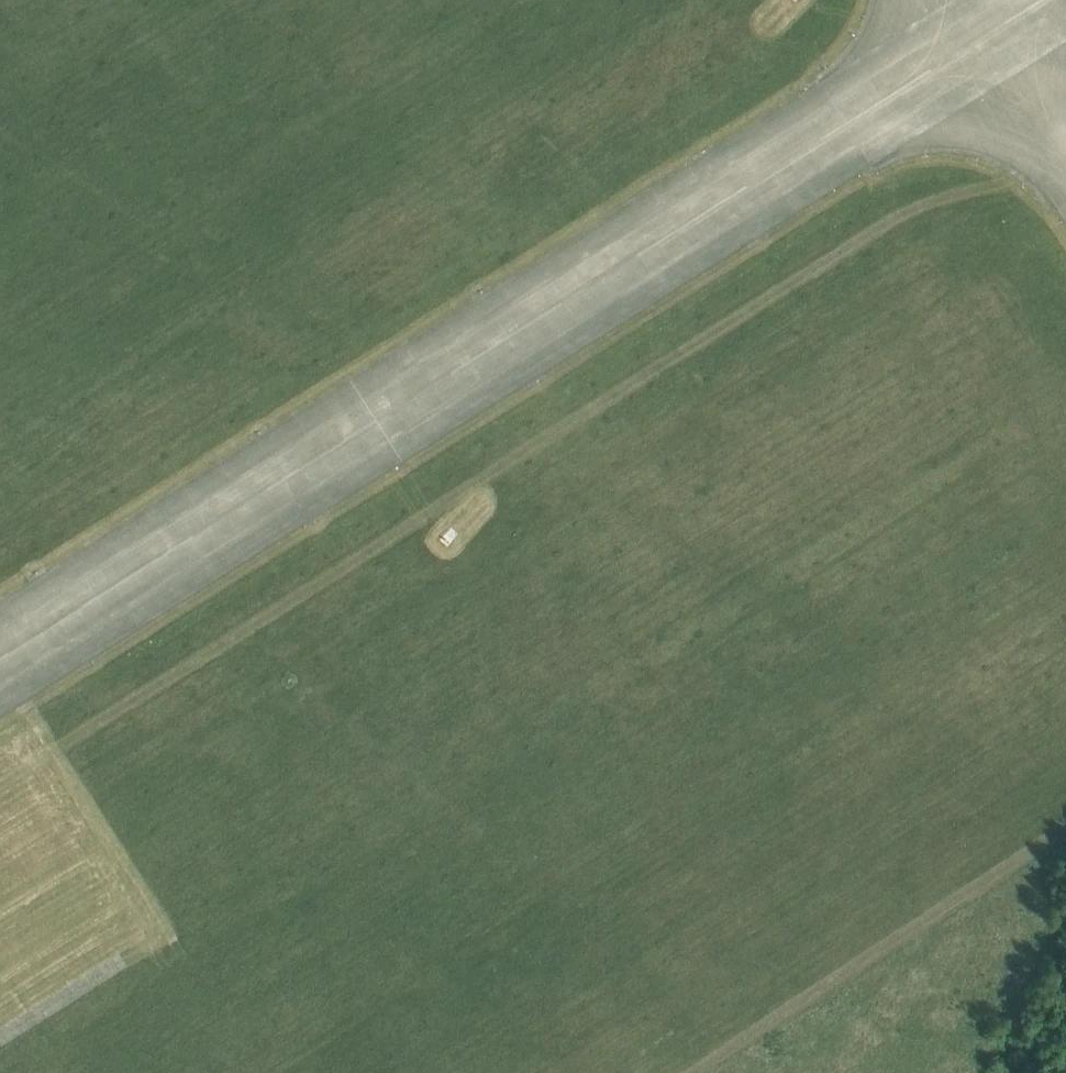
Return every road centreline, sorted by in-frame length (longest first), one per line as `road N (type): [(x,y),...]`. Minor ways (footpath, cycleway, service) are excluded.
road 1 (track): [(694,1072),(1065,826)]

